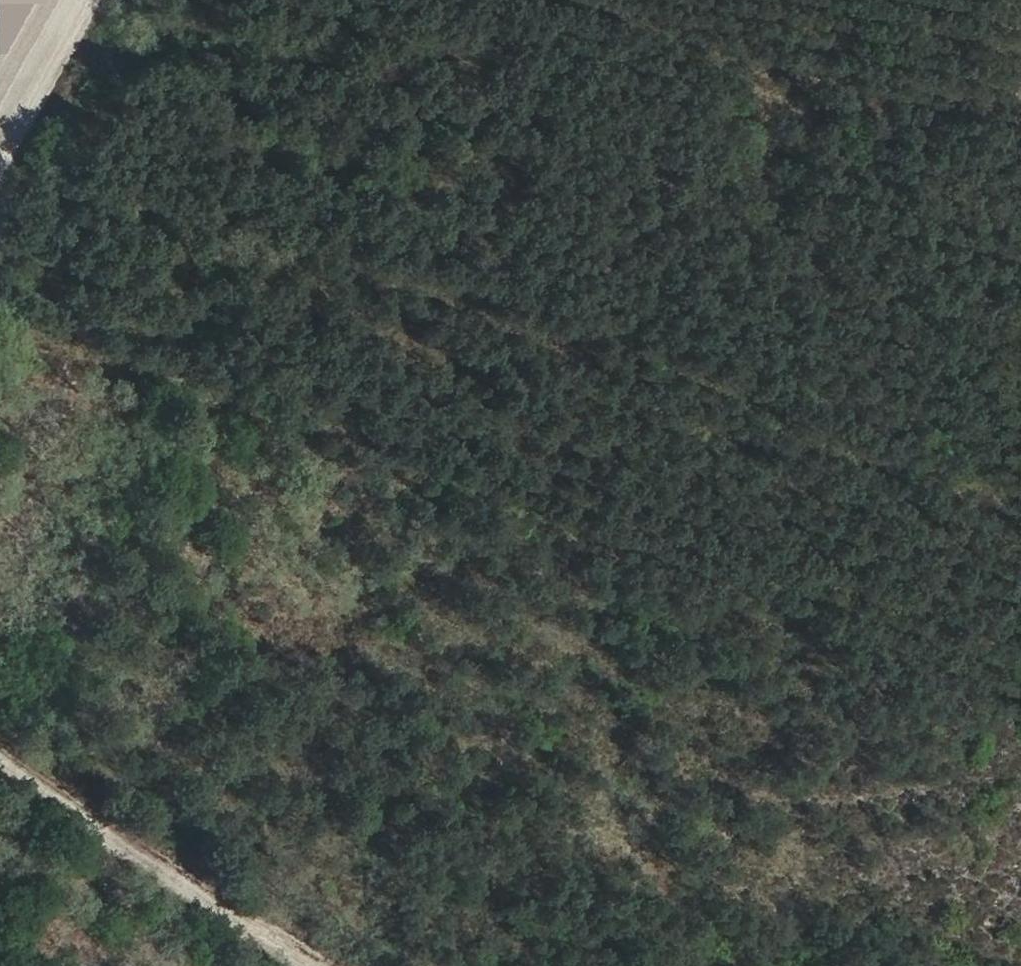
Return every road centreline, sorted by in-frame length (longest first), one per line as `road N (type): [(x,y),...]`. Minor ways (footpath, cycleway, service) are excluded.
road 1 (track): [(336,965),(0,745)]
road 2 (track): [(128,0),(0,214)]

